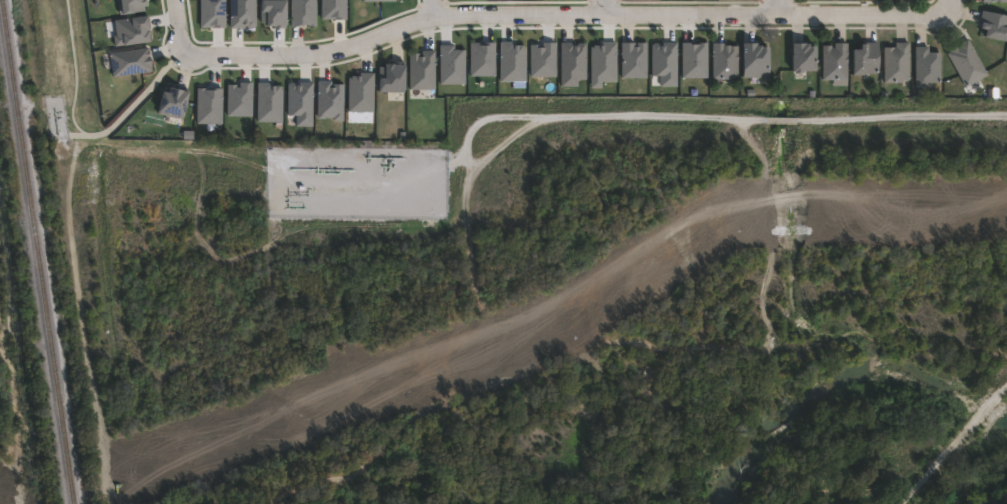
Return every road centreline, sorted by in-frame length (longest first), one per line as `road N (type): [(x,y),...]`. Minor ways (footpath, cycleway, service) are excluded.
road 1 (residential): [(183,51),(221,56),(363,46),(432,18),(946,10)]

